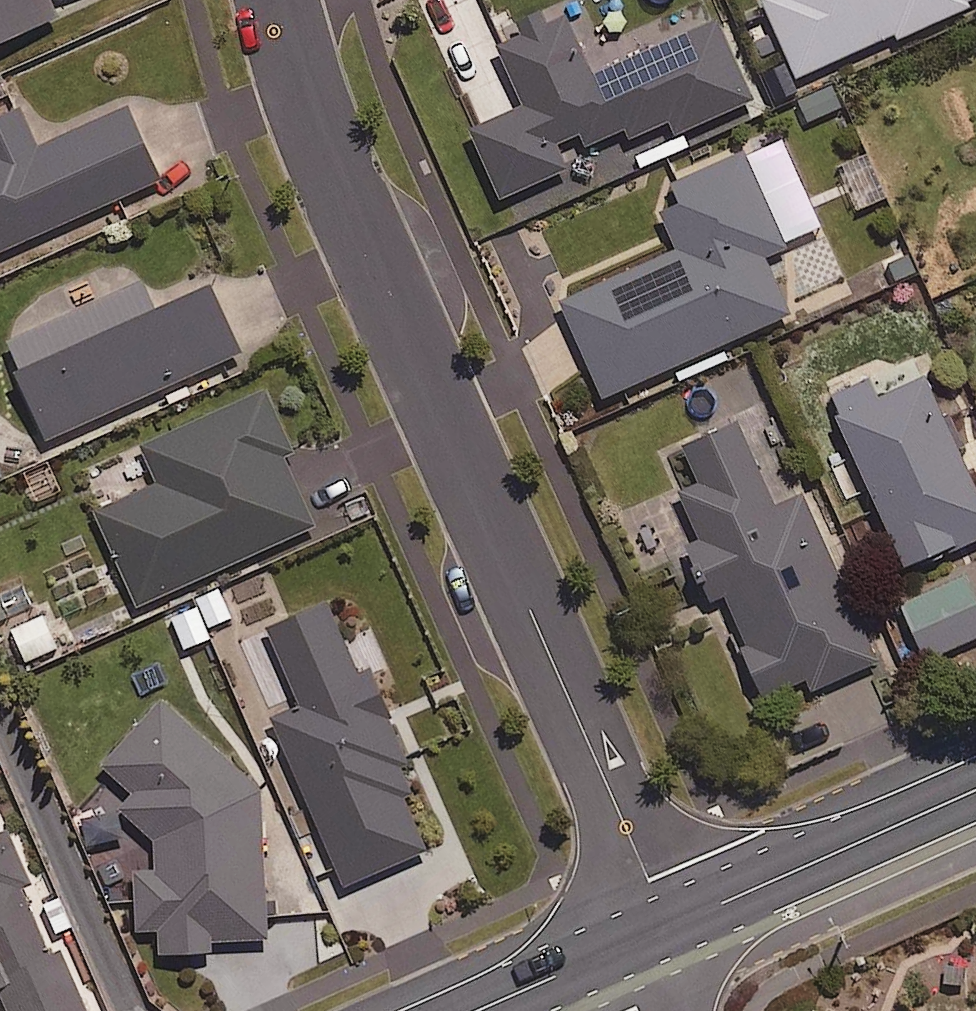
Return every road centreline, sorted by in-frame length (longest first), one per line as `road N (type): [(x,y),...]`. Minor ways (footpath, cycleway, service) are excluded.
road 1 (residential): [(669,927),(318,122),(278,8)]
road 2 (secondary): [(669,927),(975,790)]

